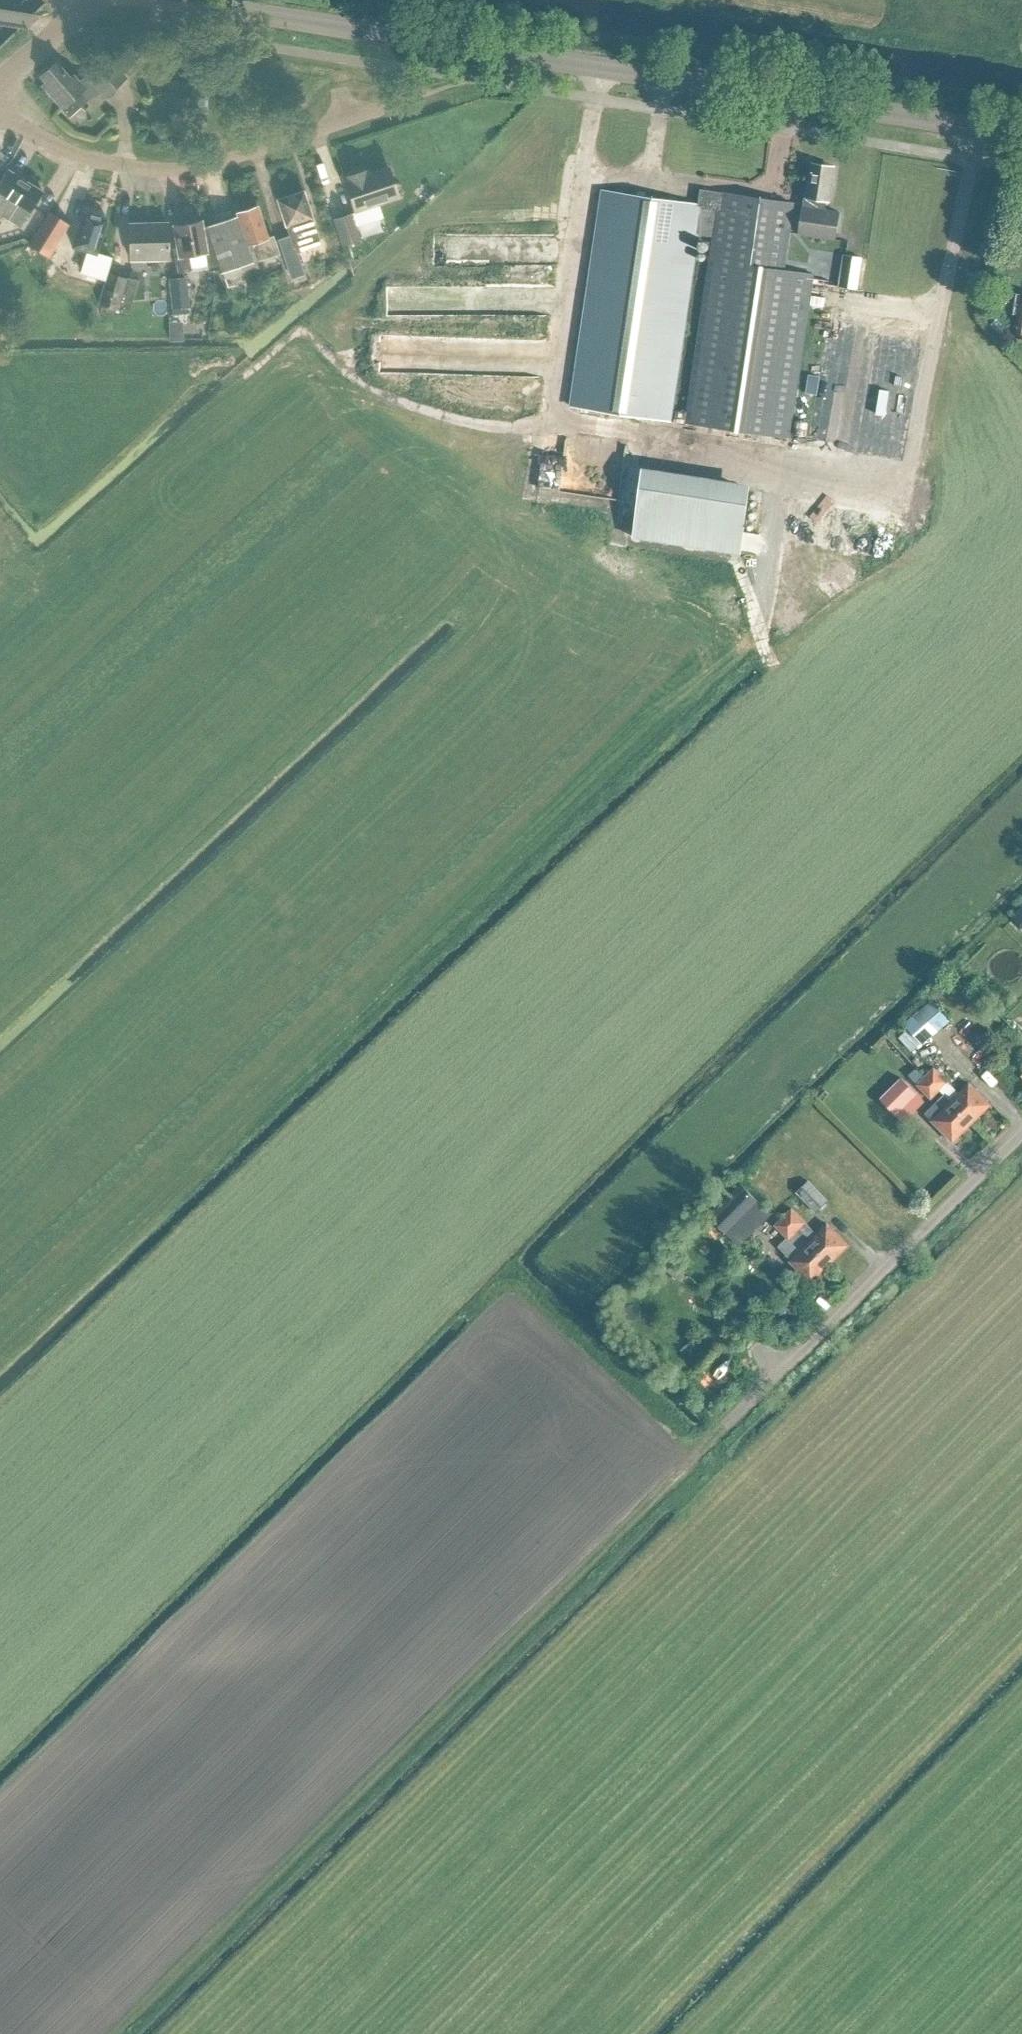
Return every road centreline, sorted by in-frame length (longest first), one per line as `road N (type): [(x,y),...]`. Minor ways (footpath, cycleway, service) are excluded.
road 1 (secondary): [(1021,131),(171,0)]
road 2 (unclassified): [(713,1446),(1021,1138)]
road 3 (residential): [(373,111),(201,166),(147,169),(70,152),(0,110)]

